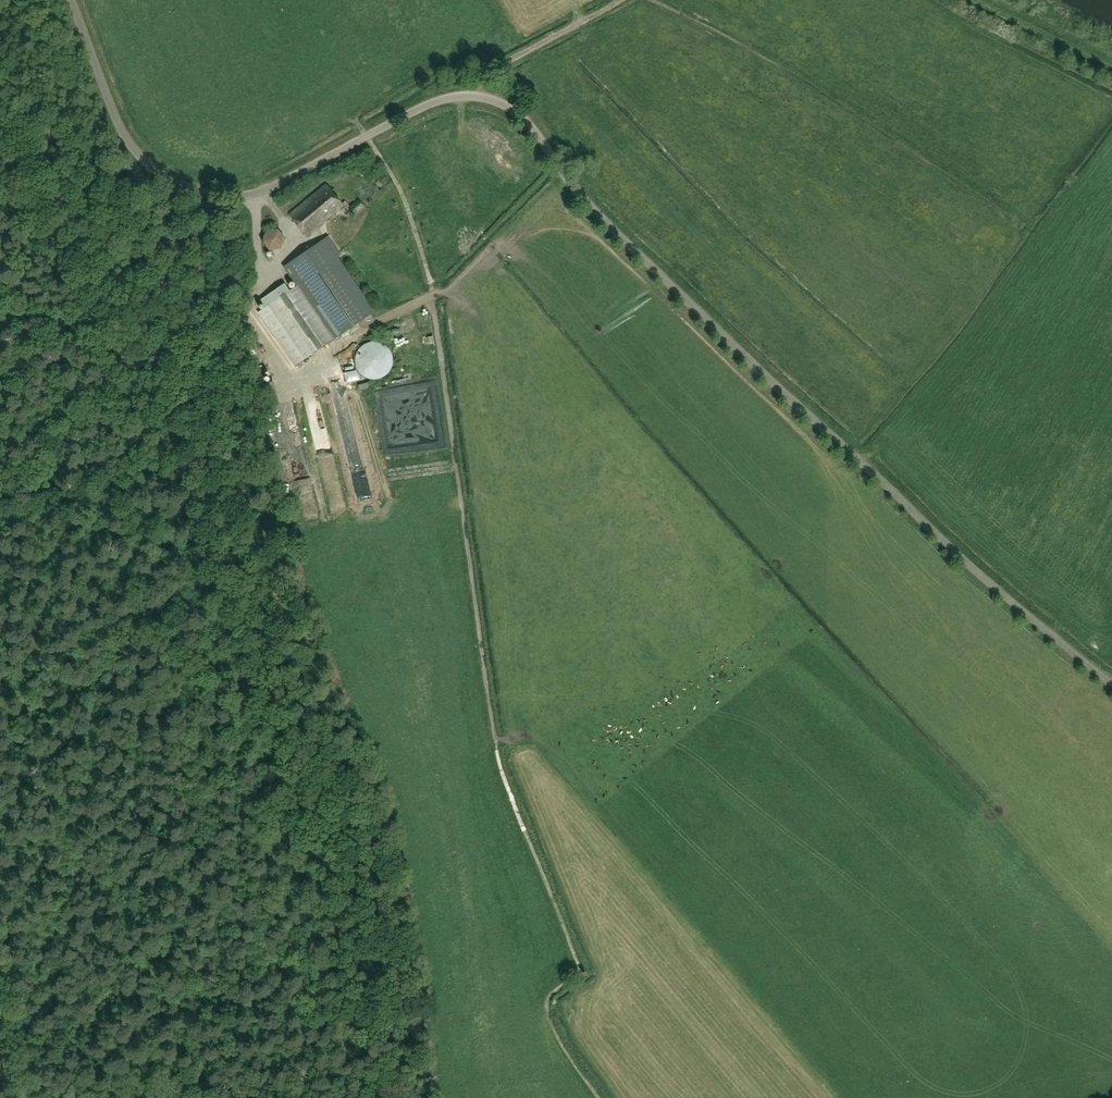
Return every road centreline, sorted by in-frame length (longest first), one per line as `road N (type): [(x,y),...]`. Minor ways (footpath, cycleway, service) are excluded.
road 1 (unclassified): [(1111,684),(1002,595),(726,337),(597,213),(513,110),(479,97),(448,100),(272,188),(207,192),(150,169),(125,140),(71,0)]
road 2 (track): [(0,310),(66,322),(122,359),(163,372),(221,352)]
road 3 (track): [(254,193),(260,283),(221,352)]

